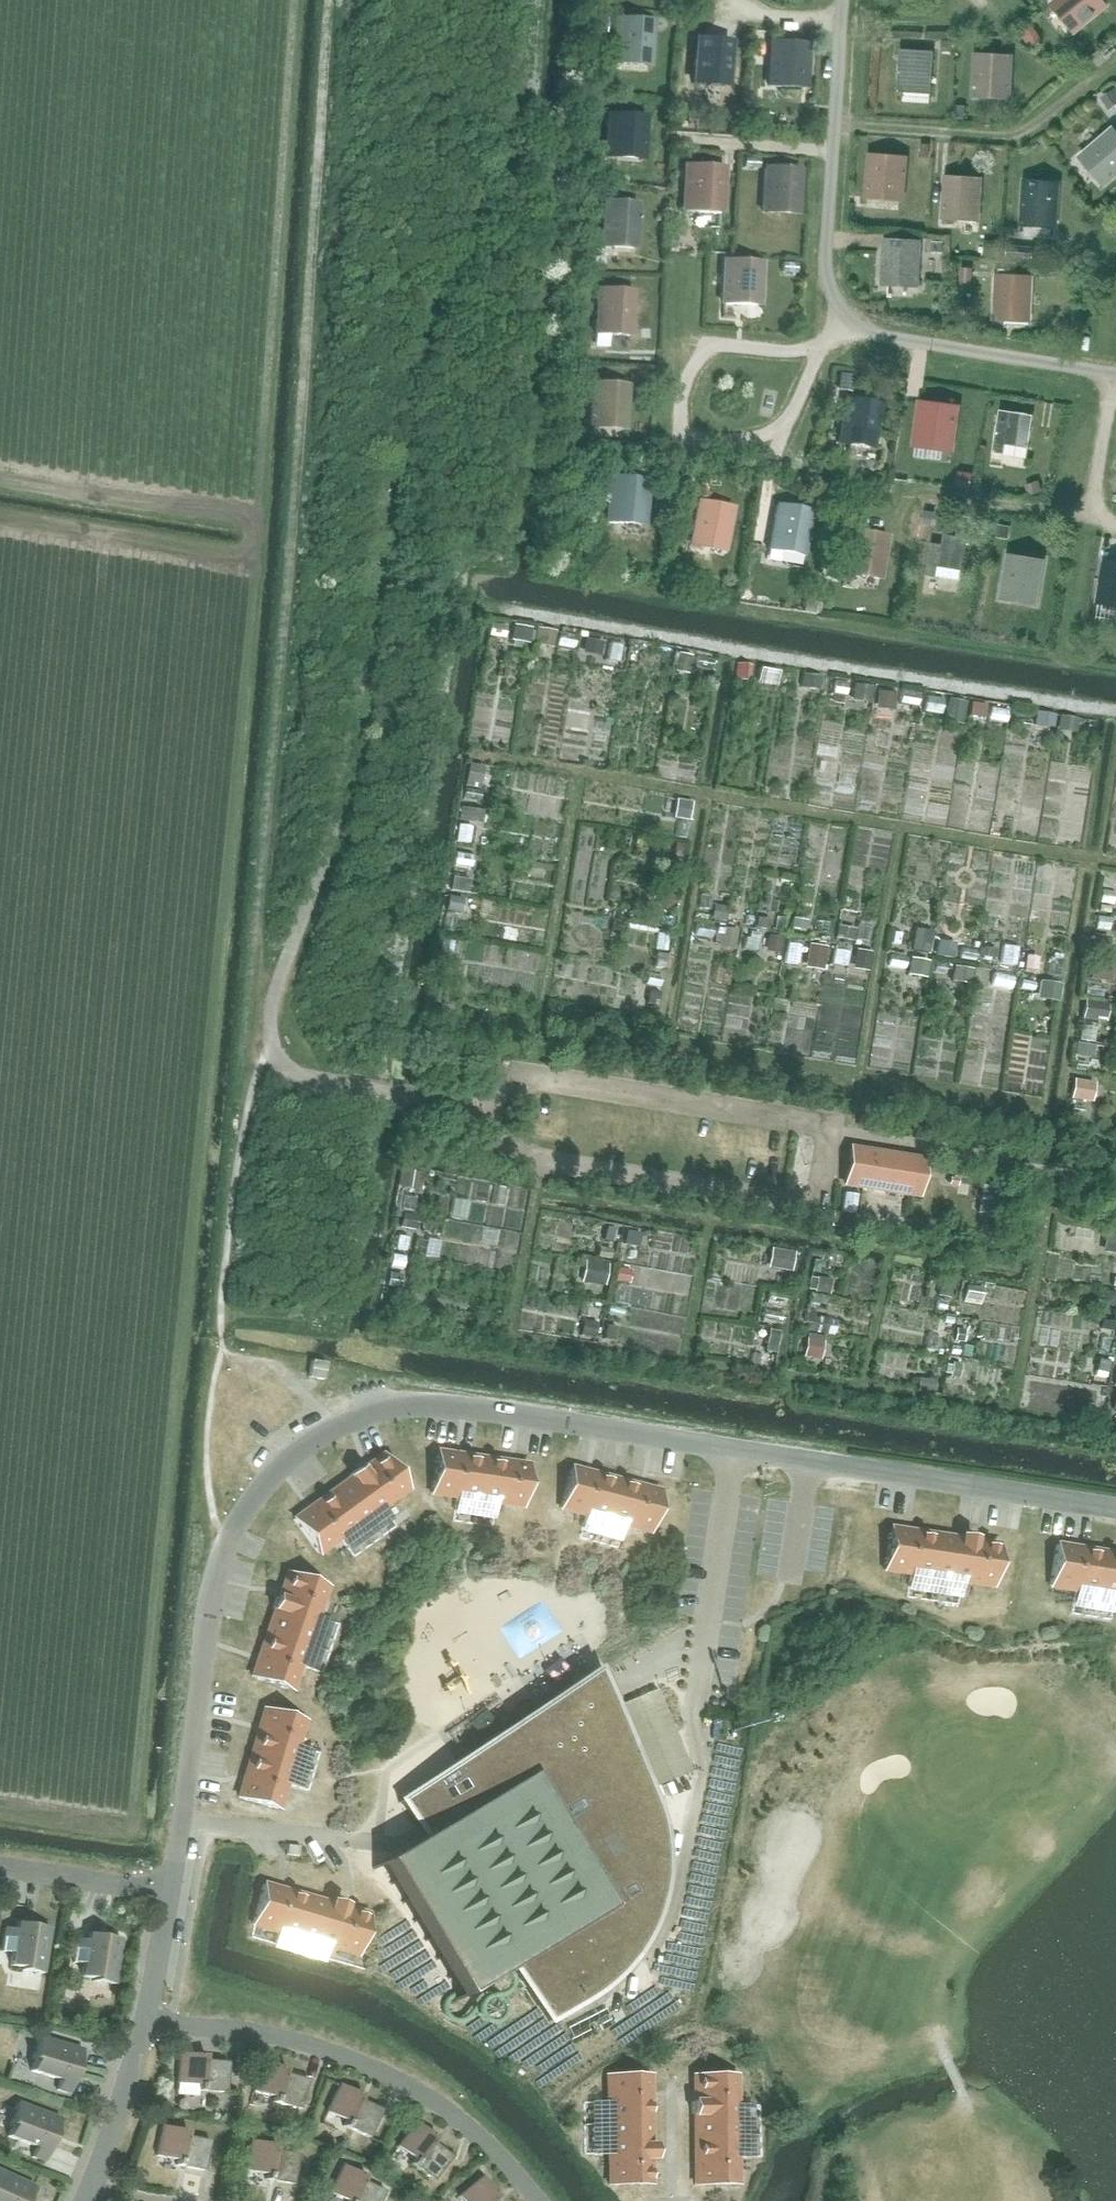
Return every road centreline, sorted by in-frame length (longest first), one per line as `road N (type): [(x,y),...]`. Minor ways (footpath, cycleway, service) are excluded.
road 1 (unclassified): [(0,1866),(171,1893),(206,1612),(224,1552),(286,1463),(333,1429),(390,1407),(463,1407),(1115,1509)]
road 2 (unclassified): [(375,1090),(288,1070),(274,1044),(271,1010),(345,815),(409,390),(505,131),(530,0)]

